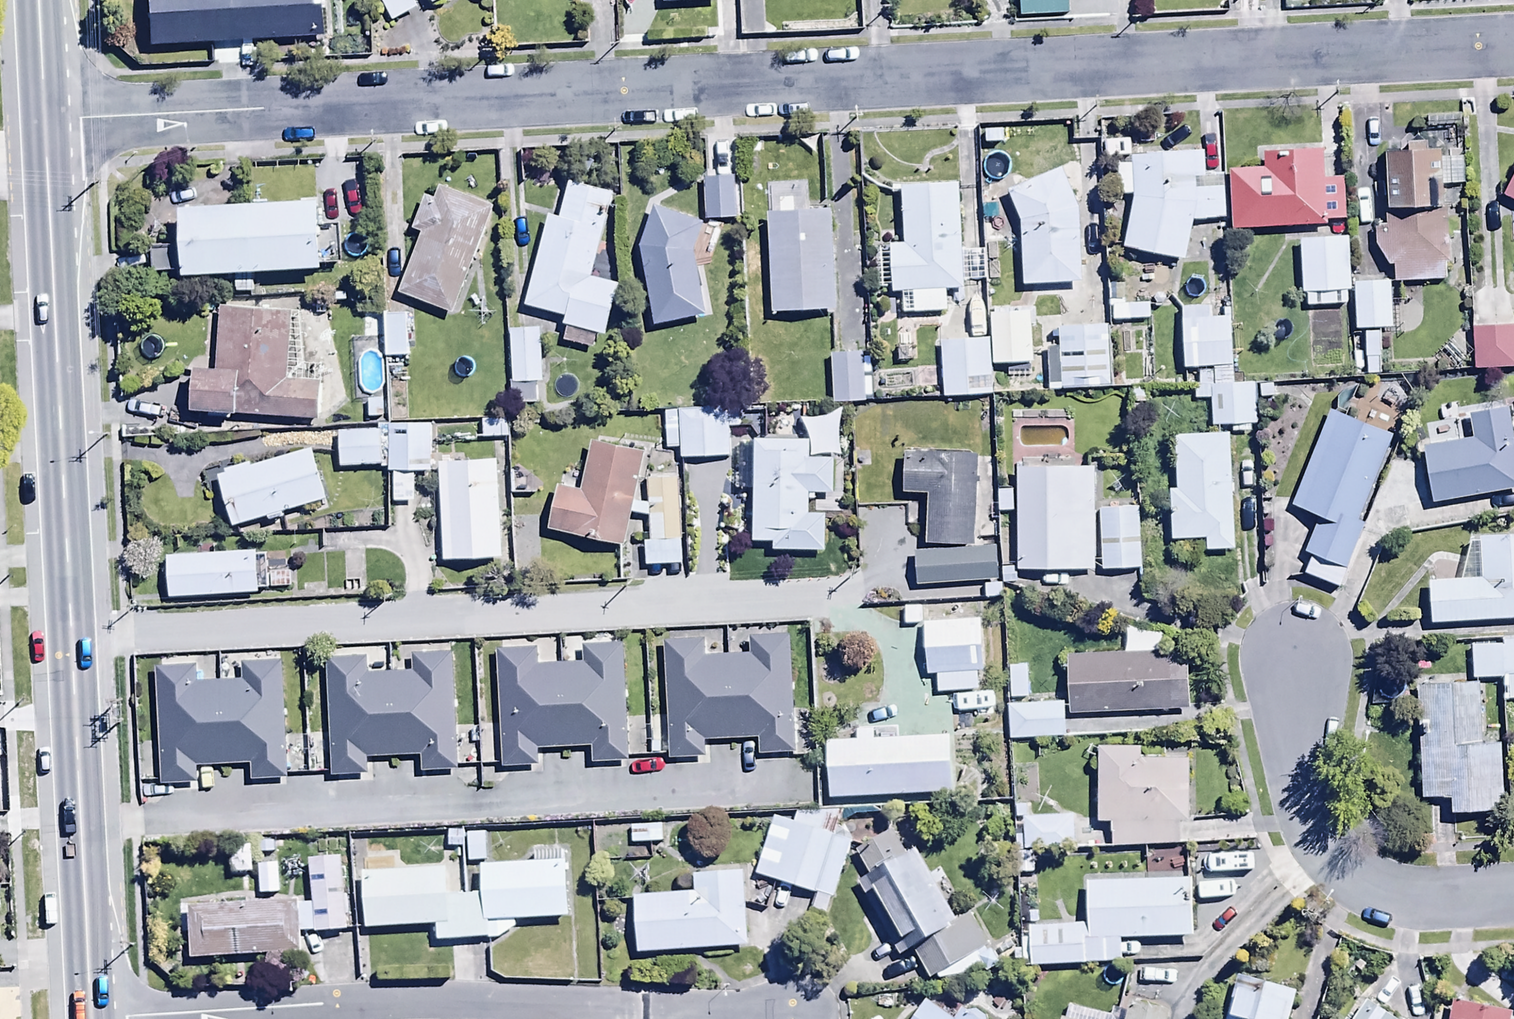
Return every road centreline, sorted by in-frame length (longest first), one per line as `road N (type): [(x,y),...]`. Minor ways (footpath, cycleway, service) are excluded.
road 1 (residential): [(1513,48),(43,126)]
road 2 (secondary): [(89,1013),(43,126)]
road 3 (residential): [(89,1013),(408,1002),(807,1013)]
road 4 (residential): [(1305,654),(1300,717),(1316,825),(1362,876),(1399,895),(1513,895)]
road 5 (secondary): [(43,126),(37,0)]

